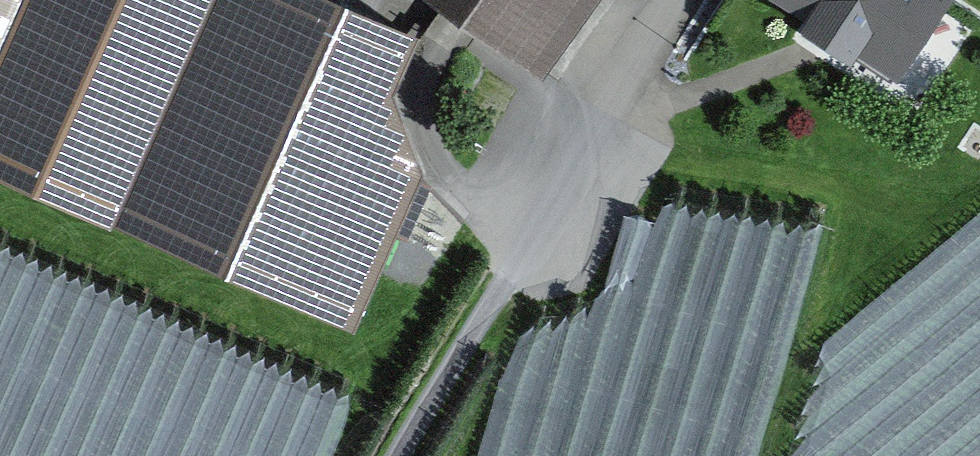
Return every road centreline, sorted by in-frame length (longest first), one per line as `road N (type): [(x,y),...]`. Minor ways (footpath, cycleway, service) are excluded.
road 1 (track): [(416,455),(590,127)]
road 2 (track): [(430,0),(590,127)]
road 3 (track): [(590,127),(676,0)]

